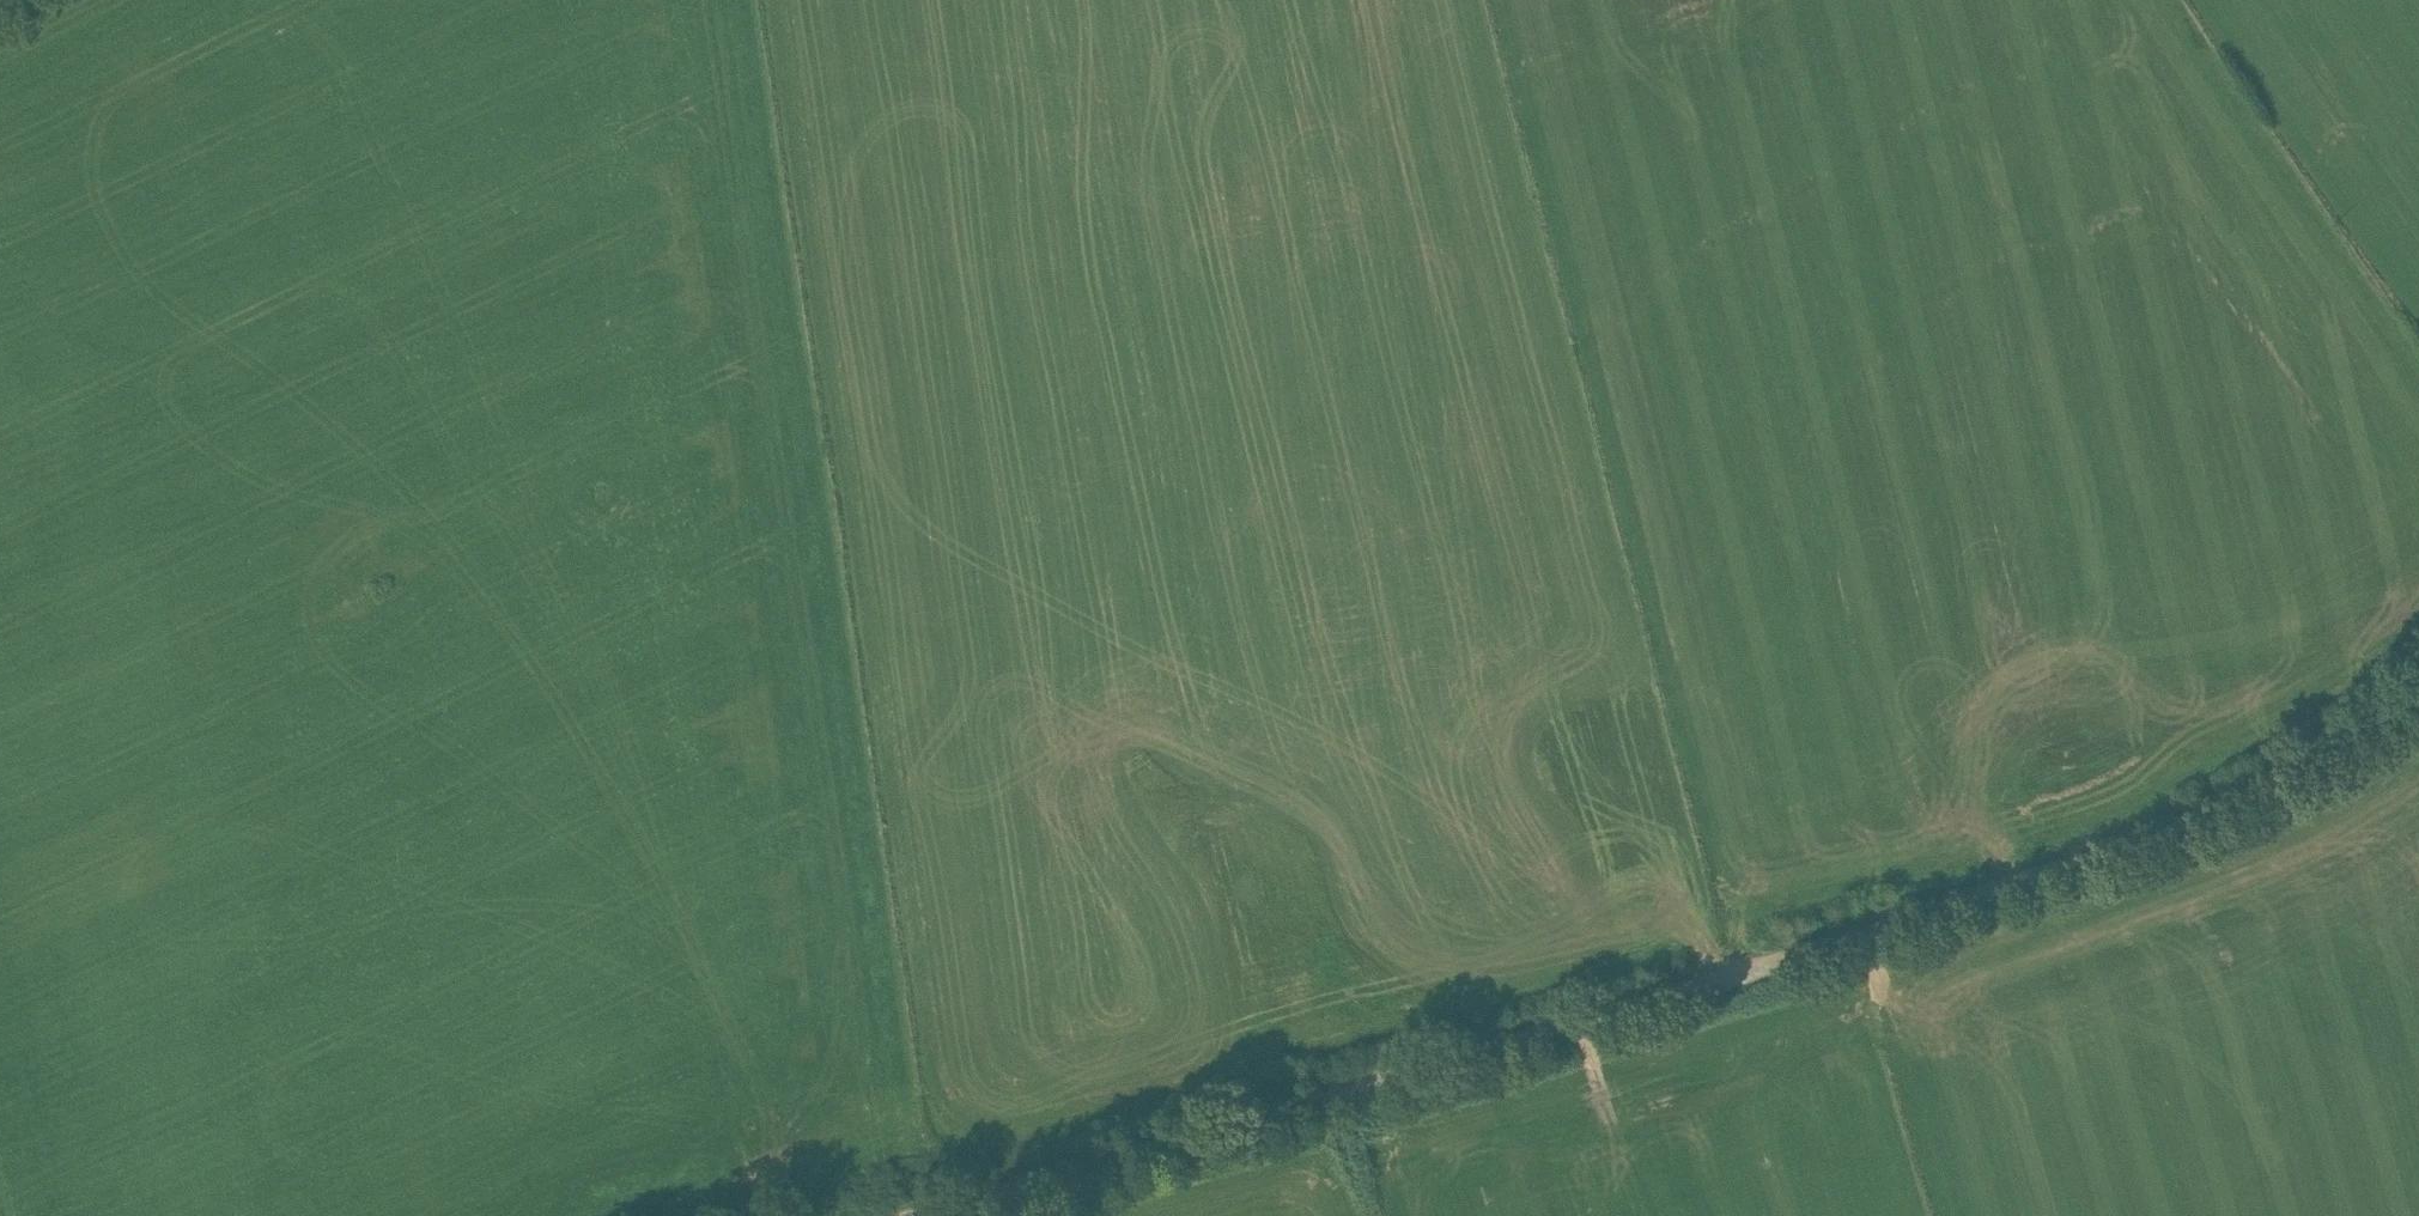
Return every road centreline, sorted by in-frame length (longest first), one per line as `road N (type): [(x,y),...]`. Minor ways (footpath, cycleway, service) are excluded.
road 1 (unclassified): [(910,1215),(1956,909),(2209,809),(2334,747),(2418,689)]

